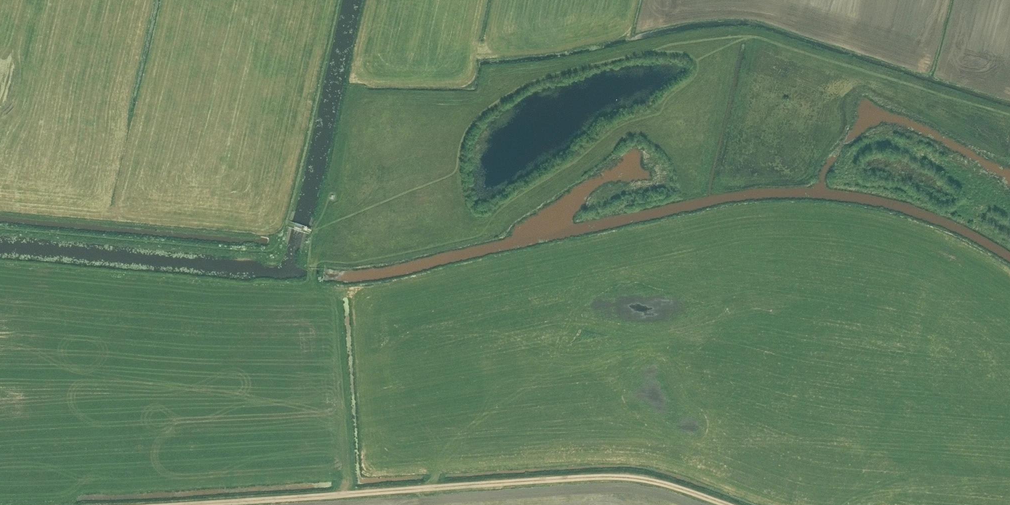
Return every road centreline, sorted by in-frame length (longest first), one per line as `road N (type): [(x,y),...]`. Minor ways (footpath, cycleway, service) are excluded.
road 1 (unclassified): [(730,504),(618,474),(164,504)]

